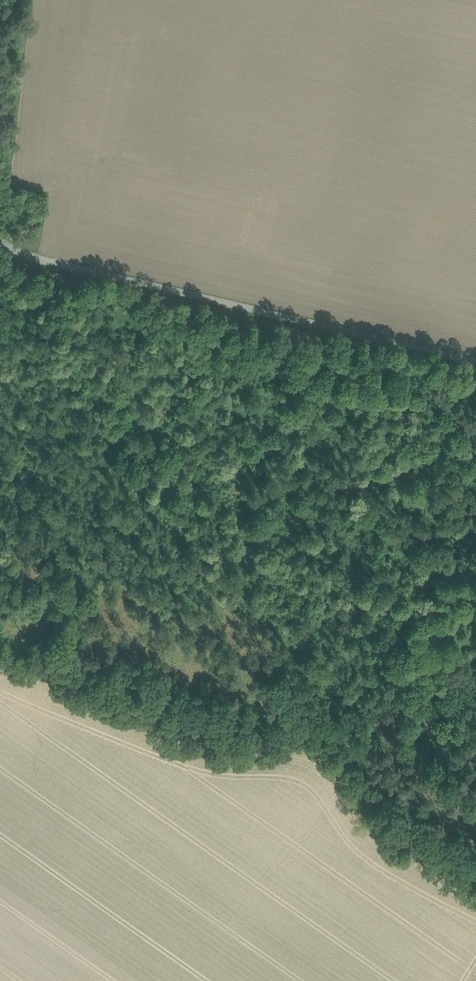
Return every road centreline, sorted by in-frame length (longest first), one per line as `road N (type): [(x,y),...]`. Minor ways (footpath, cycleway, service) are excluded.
road 1 (unclassified): [(0,246),(475,360)]

